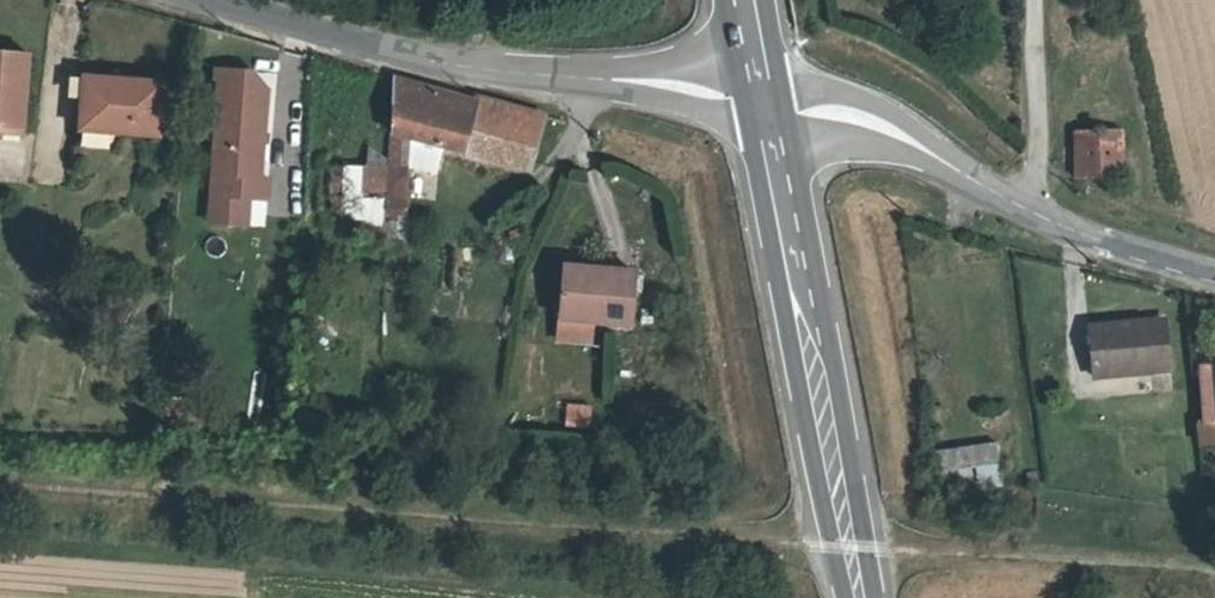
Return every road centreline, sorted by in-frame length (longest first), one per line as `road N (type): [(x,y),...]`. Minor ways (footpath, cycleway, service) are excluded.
road 1 (residential): [(216,0),(439,62),(775,121)]
road 2 (secondary): [(775,121),(882,597)]
road 3 (residential): [(775,121),(867,132),(1034,224),(1214,279)]
road 4 (track): [(1034,224),(1030,0)]
road 5 (secondary): [(758,0),(775,121)]

